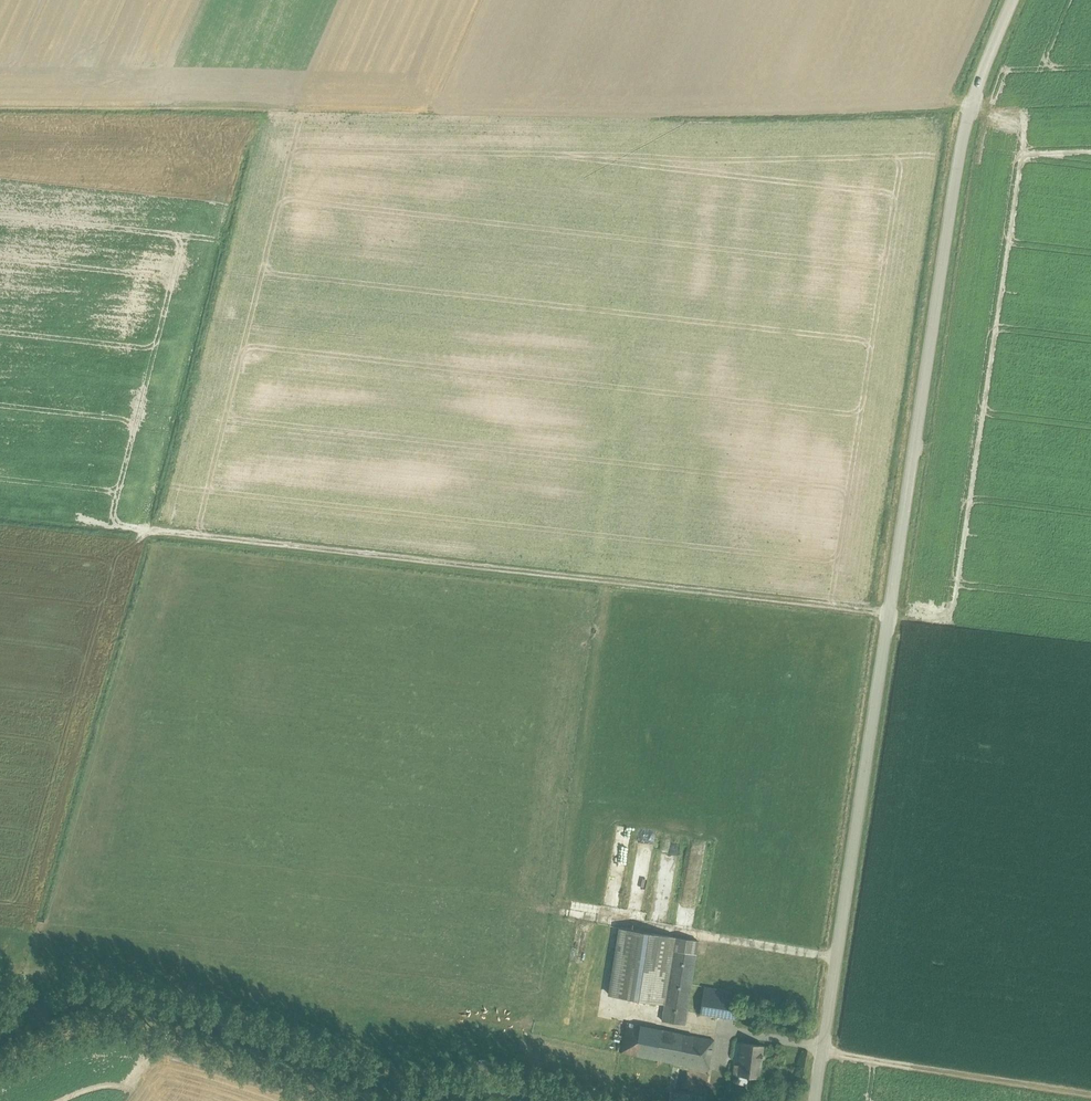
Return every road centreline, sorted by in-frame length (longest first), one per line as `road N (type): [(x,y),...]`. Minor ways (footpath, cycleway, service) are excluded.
road 1 (tertiary): [(814,1100),(960,157),(971,105),(1013,0)]

